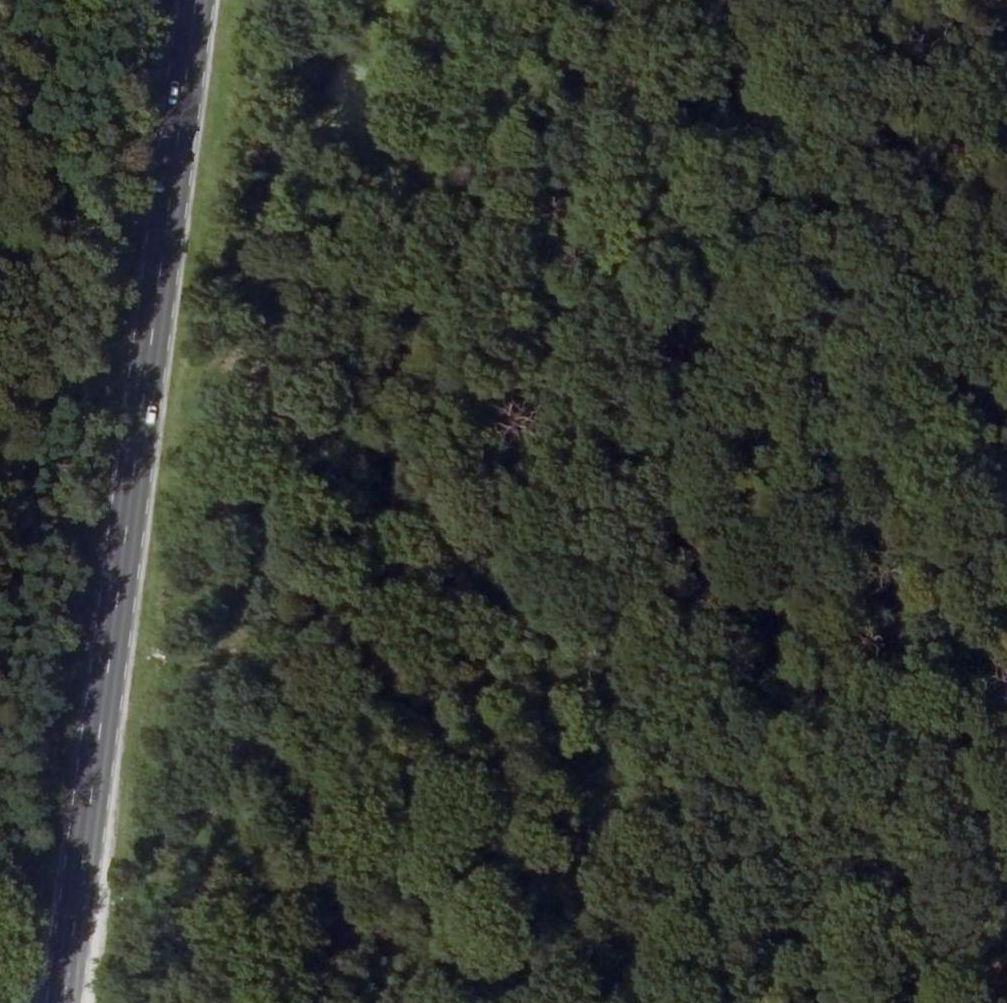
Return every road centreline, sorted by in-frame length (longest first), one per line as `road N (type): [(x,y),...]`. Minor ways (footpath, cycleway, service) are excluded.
road 1 (track): [(714,0),(868,1002)]
road 2 (primary): [(195,0),(63,1002)]

